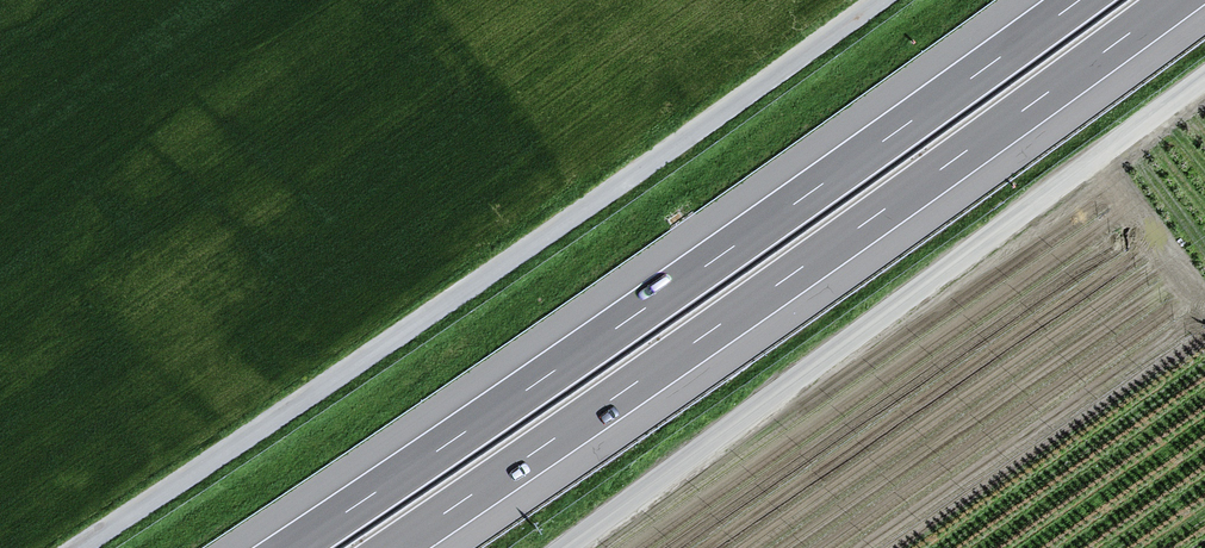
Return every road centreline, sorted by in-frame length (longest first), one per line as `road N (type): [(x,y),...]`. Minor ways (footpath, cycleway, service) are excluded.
road 1 (unclassified): [(77,547),(355,366),(880,0)]
road 2 (motorway): [(1077,0),(290,547)]
road 3 (motorway): [(394,547),(1174,0)]
road 4 (unclassified): [(1204,79),(563,547)]
road 5 (track): [(1104,153),(1204,293)]

